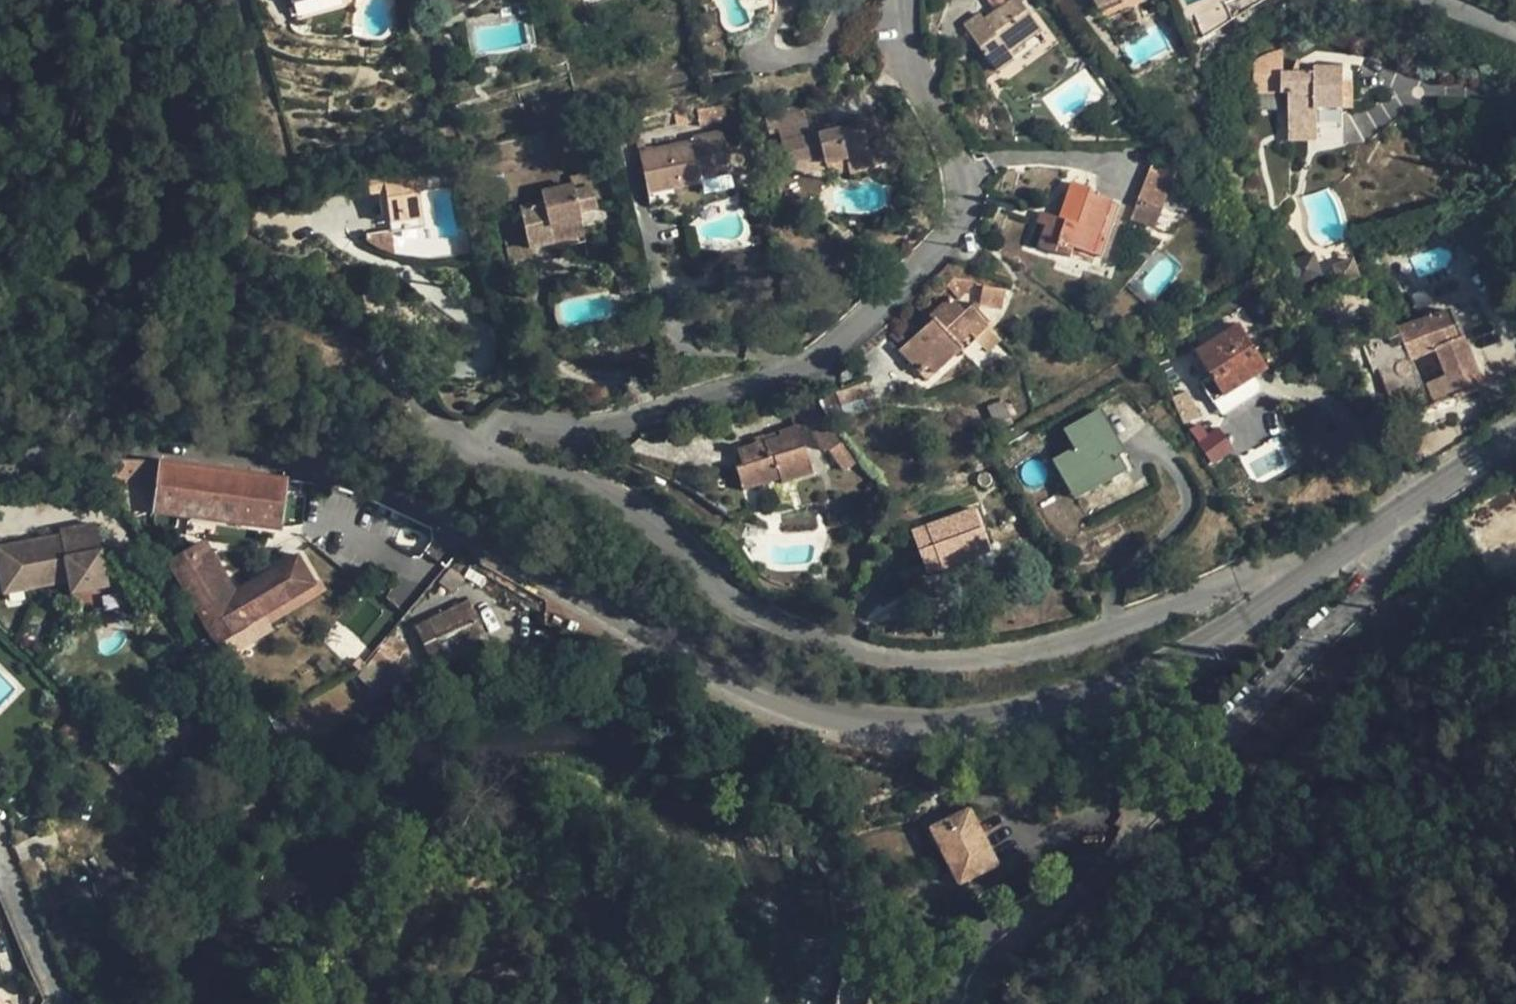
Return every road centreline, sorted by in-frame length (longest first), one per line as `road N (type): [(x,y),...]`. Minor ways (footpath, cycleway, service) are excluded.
road 1 (residential): [(1294,584),(1260,573),(1119,631),(996,659),(891,659),(752,615),(600,492),(503,462),(486,444),(499,423),(578,430),(719,395),(805,363),(883,308),(959,223),(958,173),(908,63),(901,0)]
road 2 (secondary): [(0,467),(82,443),(144,436),(307,457),(399,486),(764,696),(822,716),(885,724),(994,717),(1083,696),(1171,665),(1294,584)]
road 3 (unclassified): [(971,1003),(1005,946),(1106,869),(1379,572),(1385,550),(1374,534)]
road 4 (secondary): [(1374,534),(1515,445)]
road 5 (residential): [(0,873),(55,1003)]

